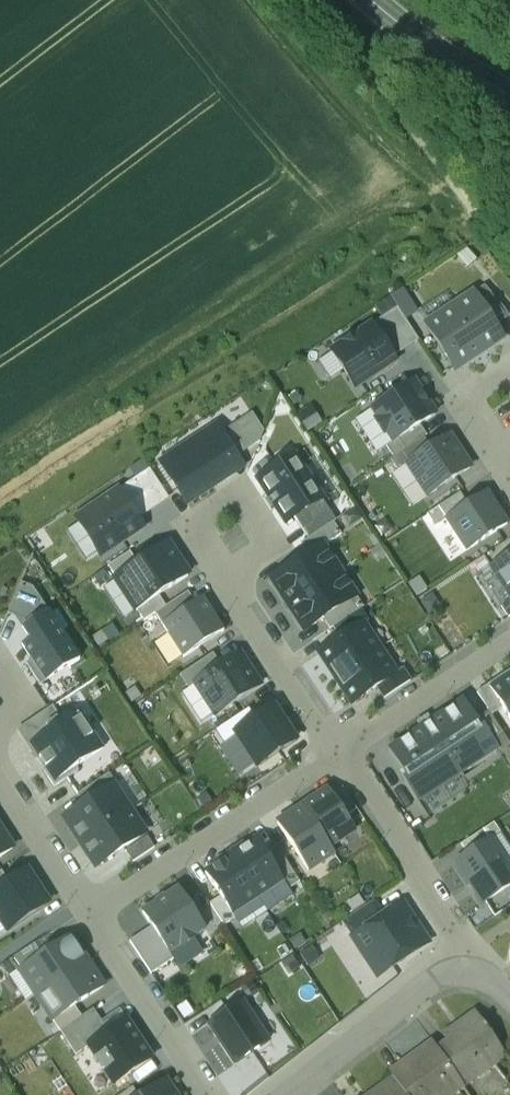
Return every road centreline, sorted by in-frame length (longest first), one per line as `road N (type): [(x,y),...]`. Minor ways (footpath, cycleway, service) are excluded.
road 1 (residential): [(87,911),(335,748)]
road 2 (residential): [(466,967),(455,935),(335,748)]
road 3 (residential): [(211,1094),(87,911)]
road 4 (residential): [(290,1094),(436,978),(466,967)]
road 5 (residential): [(335,748),(509,634)]
road 6 (residential): [(224,579),(186,520),(238,484),(279,546)]
road 7 (residential): [(335,748),(224,579)]
road 8 (tertiary): [(509,94),(413,33),(378,0)]
road 9 (residential): [(87,911),(0,778)]
road 10 (residential): [(499,461),(457,397),(509,362)]

